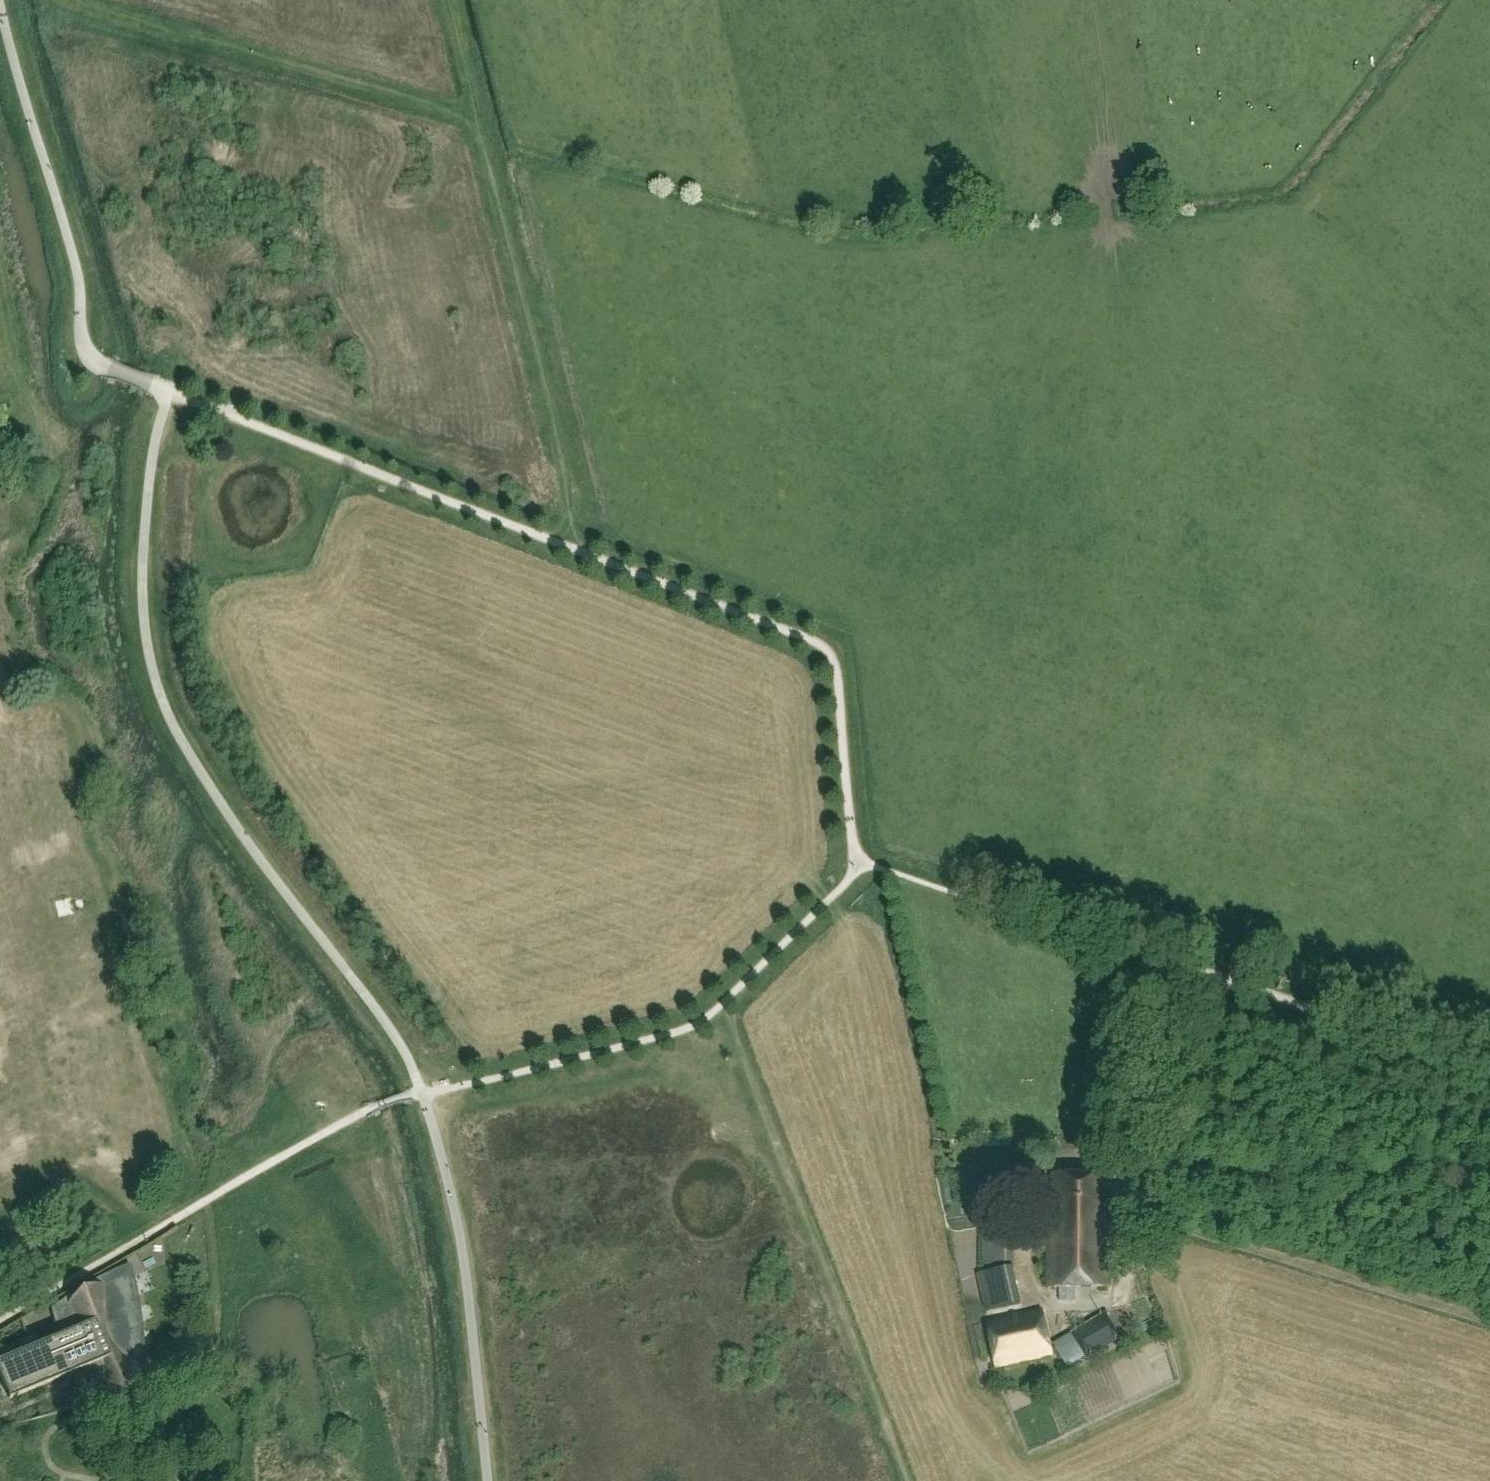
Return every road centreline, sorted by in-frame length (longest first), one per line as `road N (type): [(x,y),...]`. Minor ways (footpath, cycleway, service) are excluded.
road 1 (track): [(1489,1068),(1191,967)]
road 2 (track): [(1130,1219),(1141,1115),(1191,967)]

